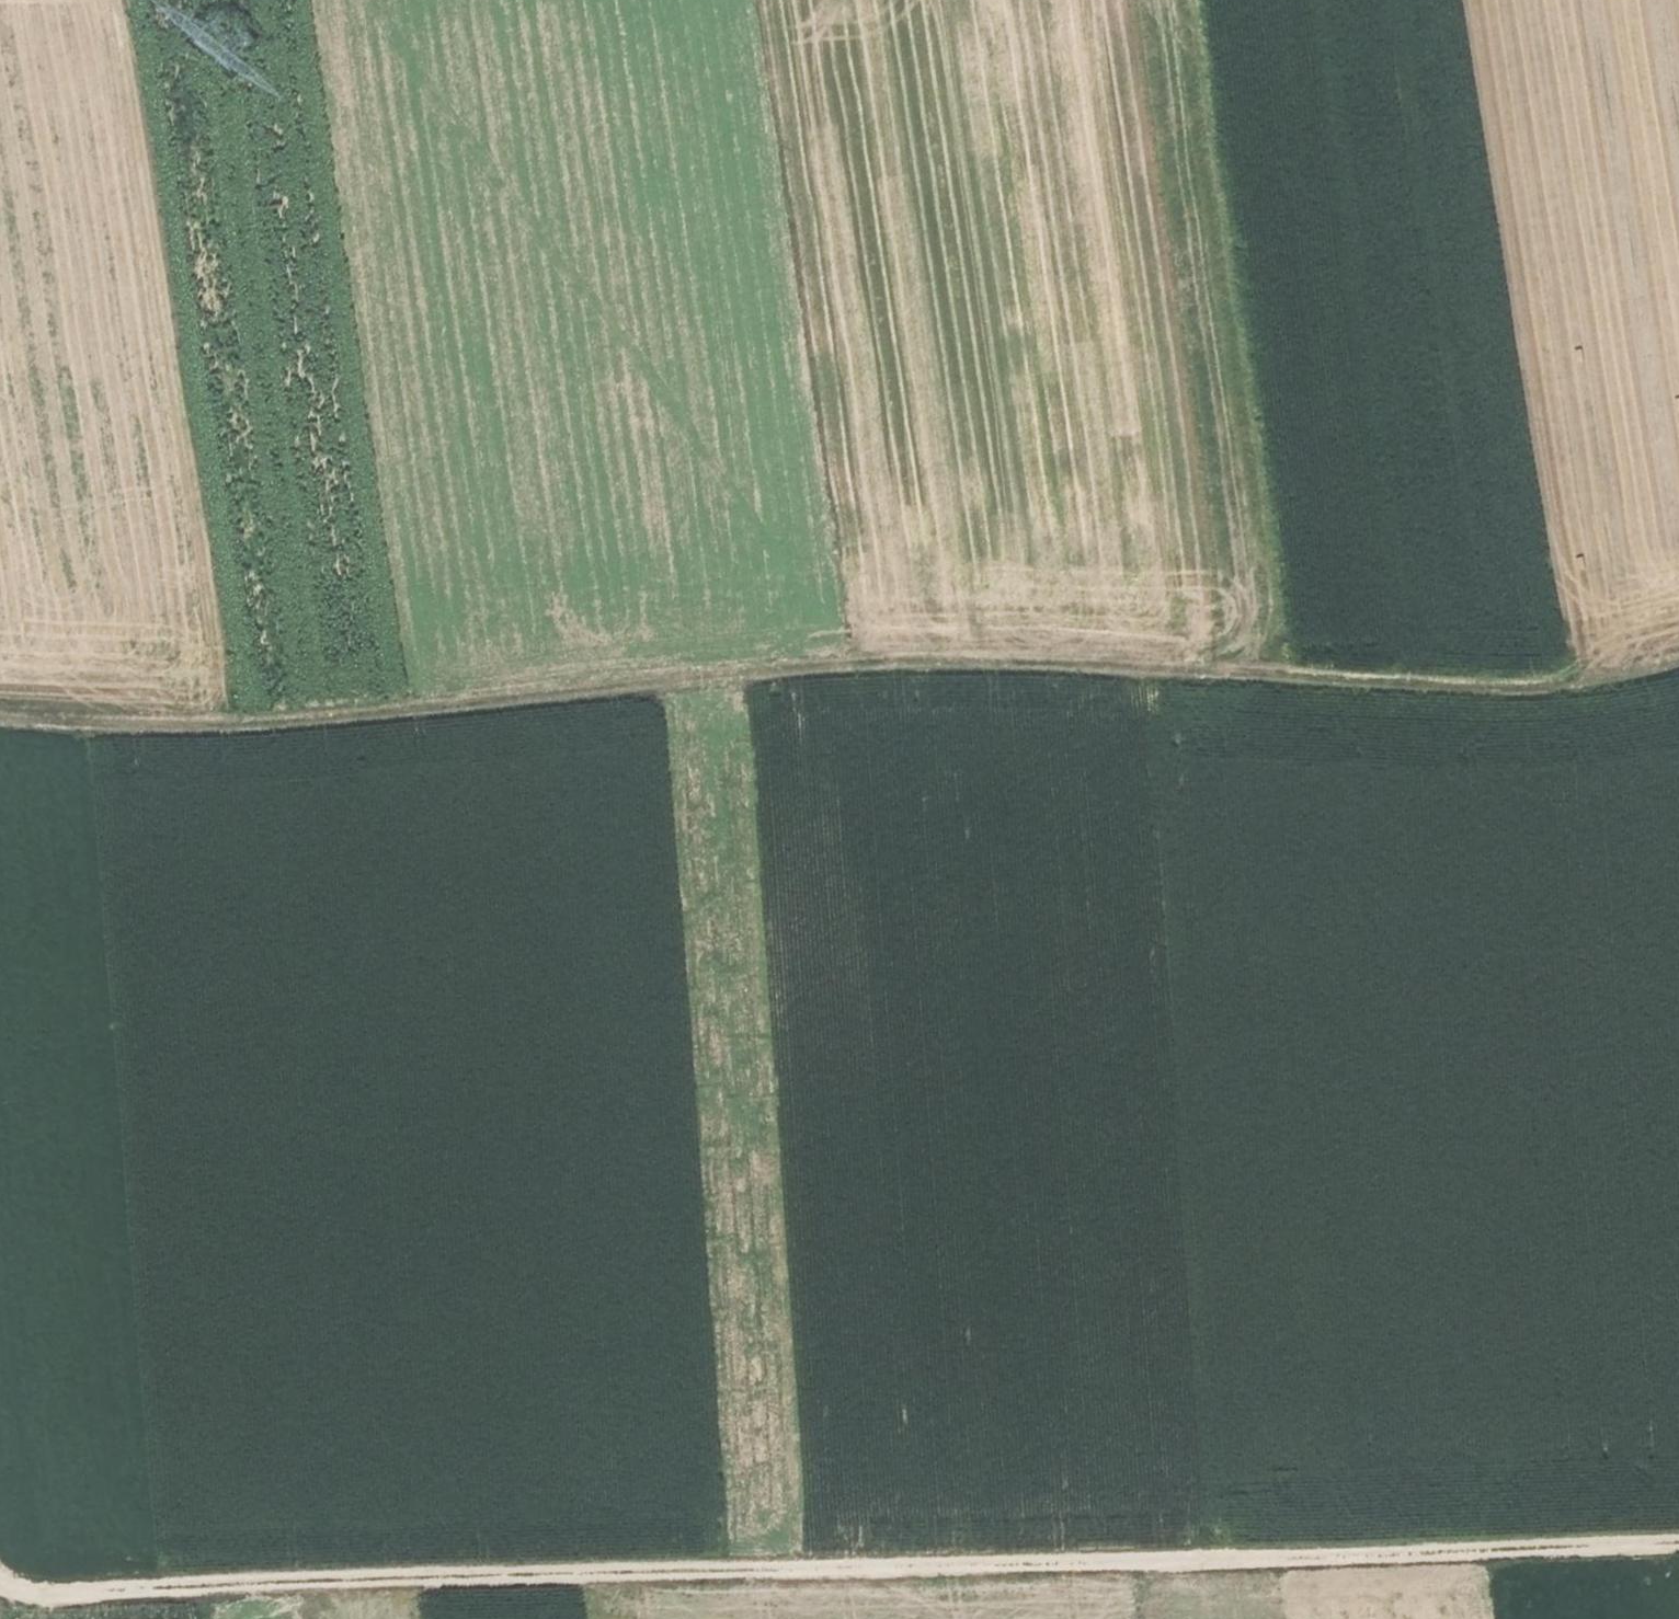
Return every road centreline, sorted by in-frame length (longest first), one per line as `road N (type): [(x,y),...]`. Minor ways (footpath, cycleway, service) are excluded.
road 1 (track): [(0,710),(159,722),(926,664),(1248,668),(1489,681),(1678,656)]
road 2 (track): [(1678,1539),(0,1580)]

